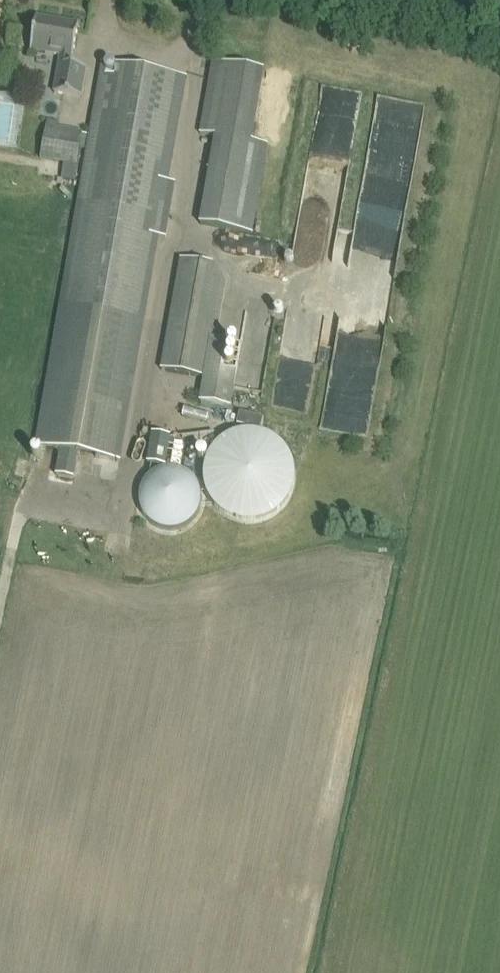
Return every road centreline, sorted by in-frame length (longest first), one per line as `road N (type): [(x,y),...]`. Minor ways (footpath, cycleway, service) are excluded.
road 1 (track): [(27,483),(0,610)]

